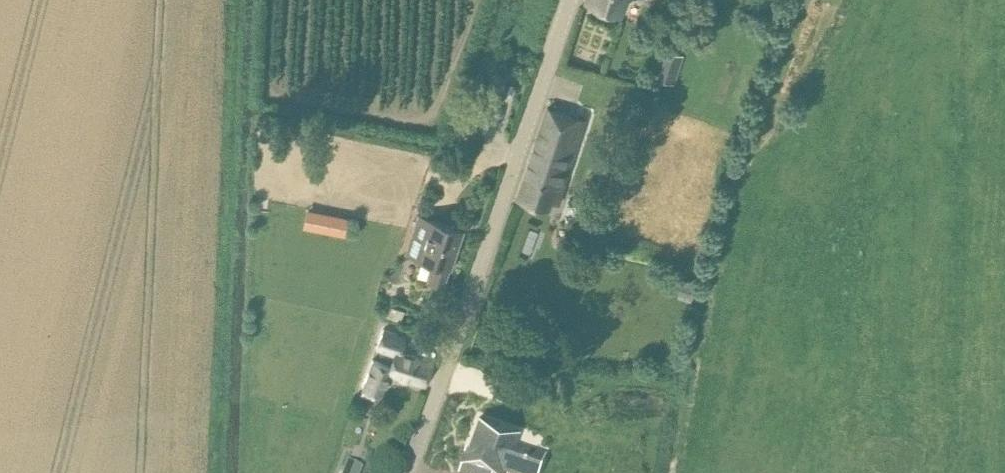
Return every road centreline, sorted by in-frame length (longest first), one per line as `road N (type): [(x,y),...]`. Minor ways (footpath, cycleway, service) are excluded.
road 1 (tertiary): [(404,472),(570,0)]

